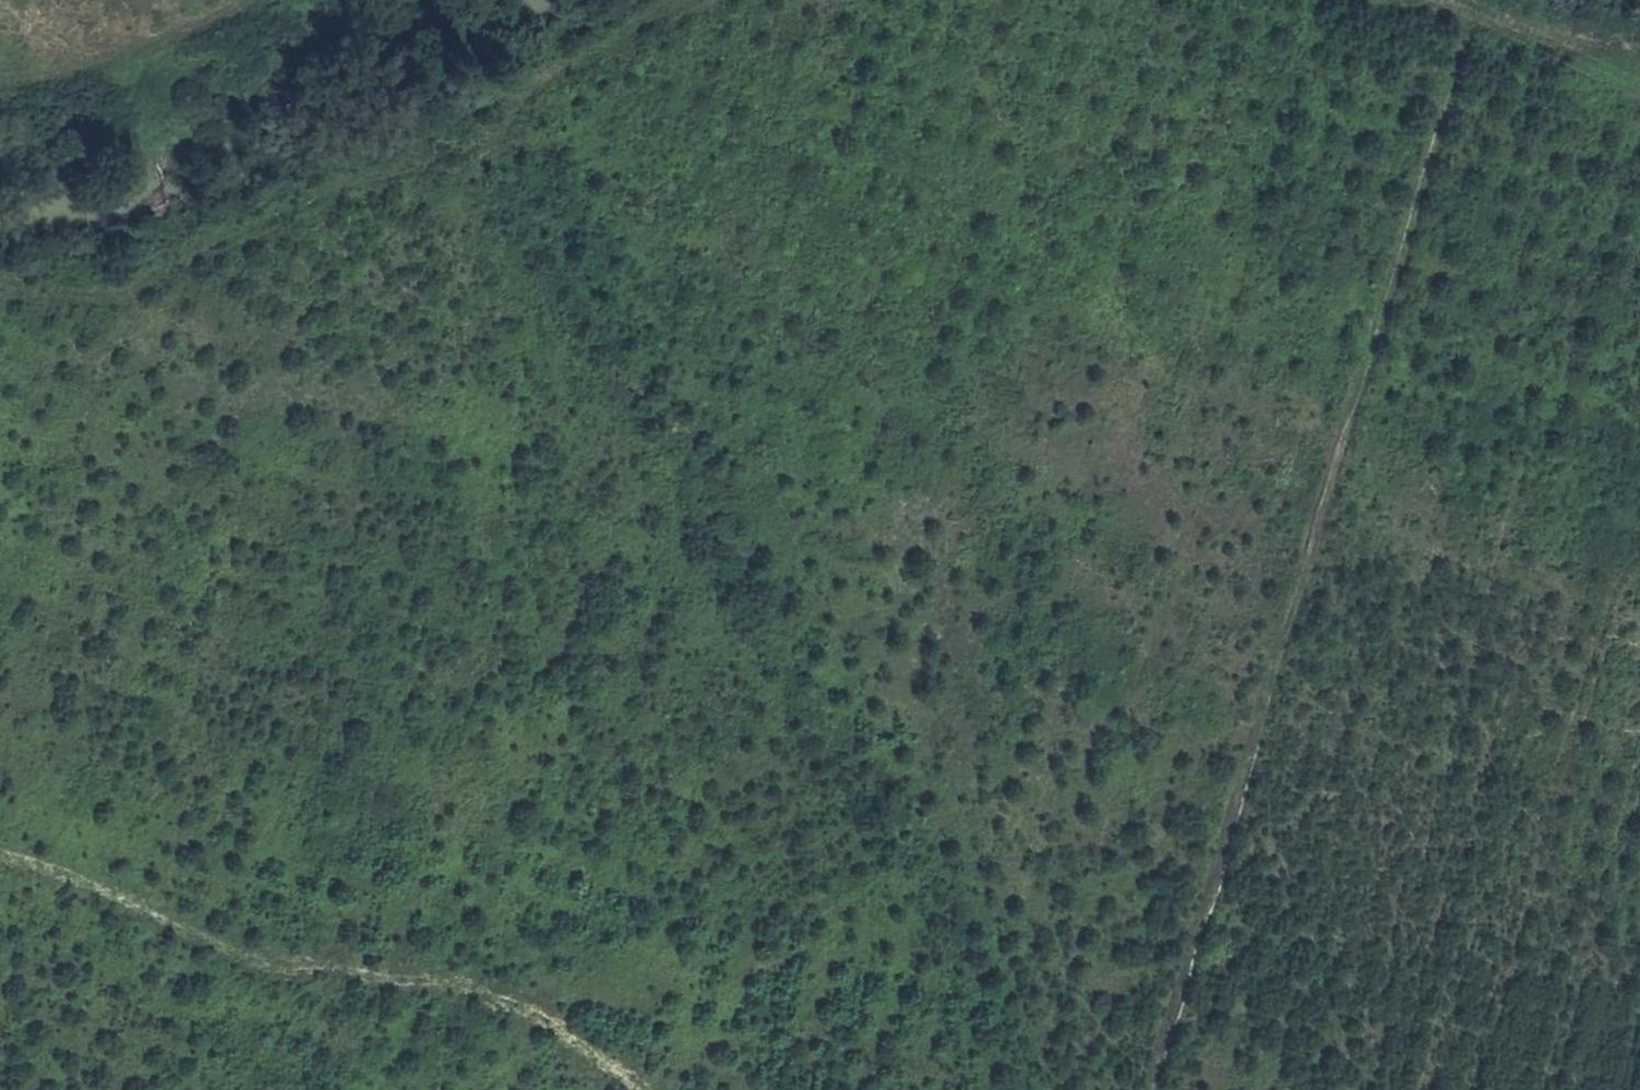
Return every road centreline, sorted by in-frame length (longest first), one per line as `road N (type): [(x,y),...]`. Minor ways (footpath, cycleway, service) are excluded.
road 1 (track): [(1151,1089),(1453,72),(1449,55),(1431,42),(1416,0)]

